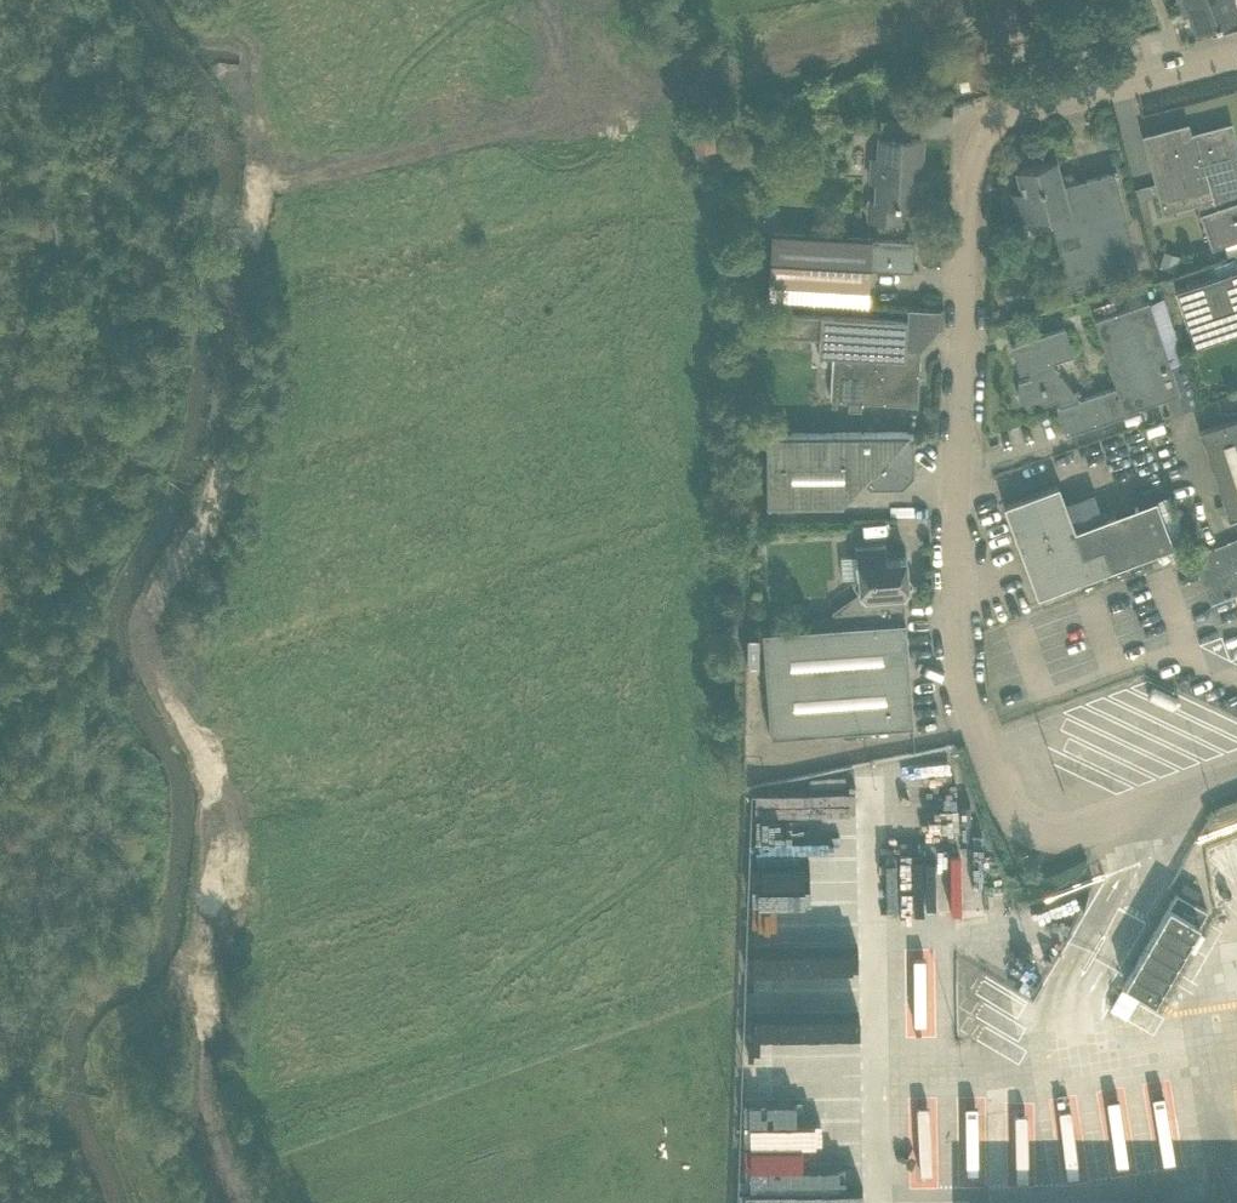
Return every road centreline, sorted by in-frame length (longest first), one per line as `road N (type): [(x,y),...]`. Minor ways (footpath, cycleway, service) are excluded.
road 1 (residential): [(1001,116),(979,139),(961,473),(963,669),(985,760),(1015,824),(1052,837),(1236,773)]
road 2 (residential): [(1001,116),(1236,52)]

